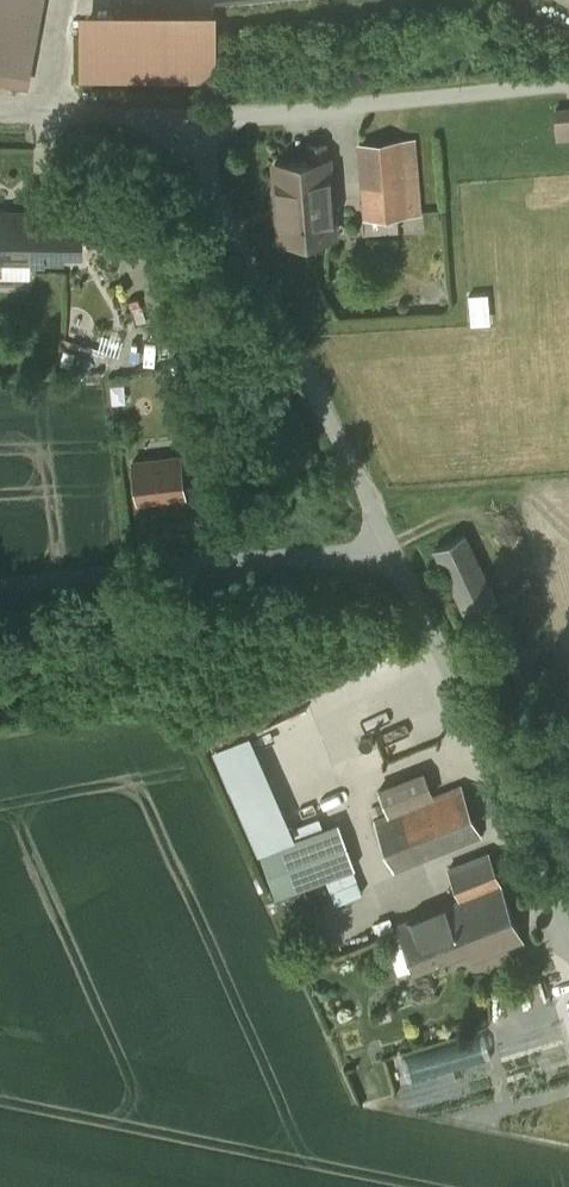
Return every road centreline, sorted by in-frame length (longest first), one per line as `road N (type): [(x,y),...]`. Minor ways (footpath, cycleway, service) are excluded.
road 1 (unclassified): [(191,113),(211,180),(385,545)]
road 2 (unclassified): [(385,545),(568,942)]
road 3 (unclassified): [(385,545),(0,586)]
road 4 (unclassified): [(191,113),(568,79)]
road 5 (unclassified): [(0,104),(191,113)]

